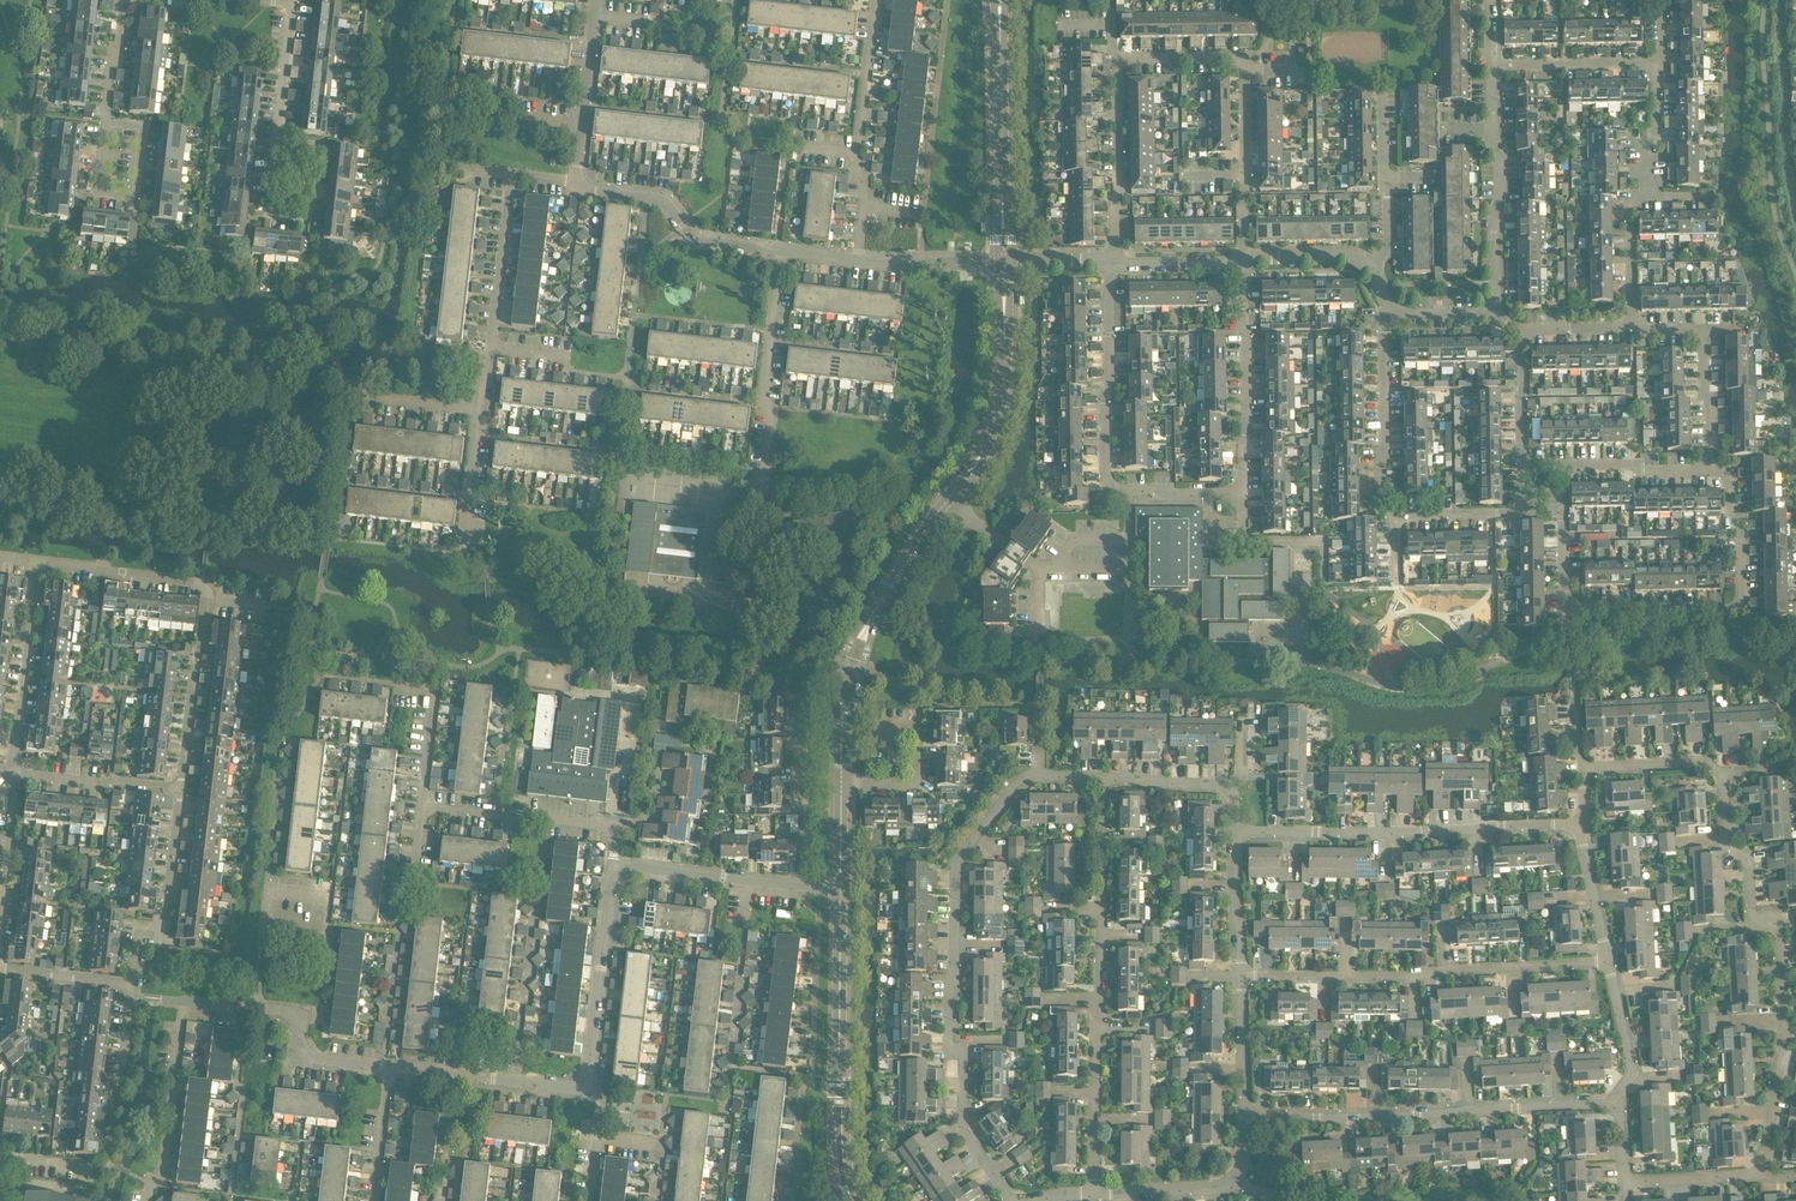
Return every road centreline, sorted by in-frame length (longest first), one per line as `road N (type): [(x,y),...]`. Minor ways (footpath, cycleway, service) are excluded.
road 1 (residential): [(1011,1200),(962,1130),(963,1056),(952,1042),(955,864),(1023,774),(1102,779)]
road 2 (residential): [(1762,1175),(1783,1029),(1777,929),(1752,917),(1748,860),(1725,840),(1721,773)]
road 3 (residential): [(1093,1193),(1102,779)]
road 4 (residential): [(182,794),(204,599),(193,580),(35,564)]
road 5 (residential): [(1245,1120),(1617,1103)]
road 6 (residential): [(1240,975),(1415,976),(1609,963)]
road 7 (residential): [(1243,494),(1112,495),(1110,265)]
road 8 (residential): [(1582,824),(1236,831)]
road 9 (residential): [(1712,469),(1731,483),(1731,519),(1742,544),(1741,610),(1566,608)]
road 10 (tertiary): [(842,887),(840,1149),(848,1200)]
road 11 (tertiary): [(951,506),(865,634),(844,706),(842,784)]
road 12 (residential): [(754,533),(781,251)]
road 13 (tertiary): [(999,0),(1003,262)]
road 14 (tertiary): [(1003,262),(1001,401),(986,451),(951,506)]
road 15 (residential): [(1243,494),(1246,263)]
road 16 (residential): [(580,1089),(589,1079),(613,865)]
road 17 (residential): [(781,251),(696,242),(670,205),(576,182)]
road 18 (residential): [(425,807),(610,829),(617,832),(613,865)]
road 19 (residential): [(1397,516),(1380,506),(1393,308)]
road 20 (residential): [(133,984),(139,932),(163,933),(182,794)]
road 21 (residential): [(14,773),(35,564)]
road 22 (residential): [(1110,265),(1115,59)]
road 23 (residential): [(803,884),(804,690)]
road 24 (residential): [(390,1068),(580,1089)]
road 25 (residential): [(613,865),(803,884)]
road 26 (residential): [(152,1185),(163,1168),(184,1002)]
road 27 (residential): [(108,122),(99,193),(135,197),(144,127)]
road 28 (residential): [(491,348),(509,172)]
road 29 (residential): [(1323,589),(1321,541),(1243,542),(1243,494)]
road 30 (residential): [(1494,315),(1500,195),(1492,143)]
road 31 (residential): [(1397,516),(1521,513),(1521,466)]
road 32 (residential): [(108,1166),(131,997)]
road 33 (residential): [(14,773),(182,794)]
road 34 (residential): [(256,1010),(298,1017),(307,1056),(390,1068)]
road 35 (residential): [(0,937),(14,773)]
road 36 (residential): [(1656,66),(1492,66)]
road 37 (residential): [(276,141),(316,146),(307,220),(267,215)]
road 38 (residential): [(400,686),(436,690),(425,807)]
road 39 (residential): [(861,151),(879,0)]
road 40 (residential): [(1093,1193),(1242,1187)]
road 41 (residential): [(1563,467),(1712,469)]
road 42 (residential): [(1617,1103),(1632,1072),(1609,963)]
road 43 (residential): [(1240,975),(1245,1120)]
road 44 (residential): [(1236,831),(1240,975)]
road 45 (residential): [(1003,262),(860,259)]
road 46 (residential): [(1582,769),(1702,762),(1721,773)]
road 47 (residential): [(1609,963),(1582,824)]
road 48 (residential): [(1566,608),(1563,467)]
road 49 (residential): [(1631,328),(1630,214),(1649,197)]
road 50 (residential): [(1702,331),(1712,469)]
road 51 (residential): [(1624,1183),(1762,1175)]
road 52 (residential): [(276,141),(292,4)]
road 53 (residential): [(1110,265),(1246,263)]
road 54 (residential): [(1521,466),(1522,331)]
road 55 (residential): [(0,970),(133,984)]
road 56 (residential): [(374,1200),(390,1068)]
road 57 (residential): [(591,1200),(604,1094),(580,1089)]
road 58 (residential): [(1649,197),(1656,66)]
road 59 (residential): [(1102,779),(1231,788)]
road 60 (residential): [(1115,59),(1242,60)]
road 61 (residential): [(1246,263),(1372,263)]
road 62 (residential): [(256,1010),(271,885)]
road 63 (residential): [(468,534),(480,410)]
road 64 (residential): [(124,0),(108,122)]
road 65 (residential): [(584,122),(596,0)]
road 66 (residential): [(887,785),(918,785),(920,727),(887,726)]

